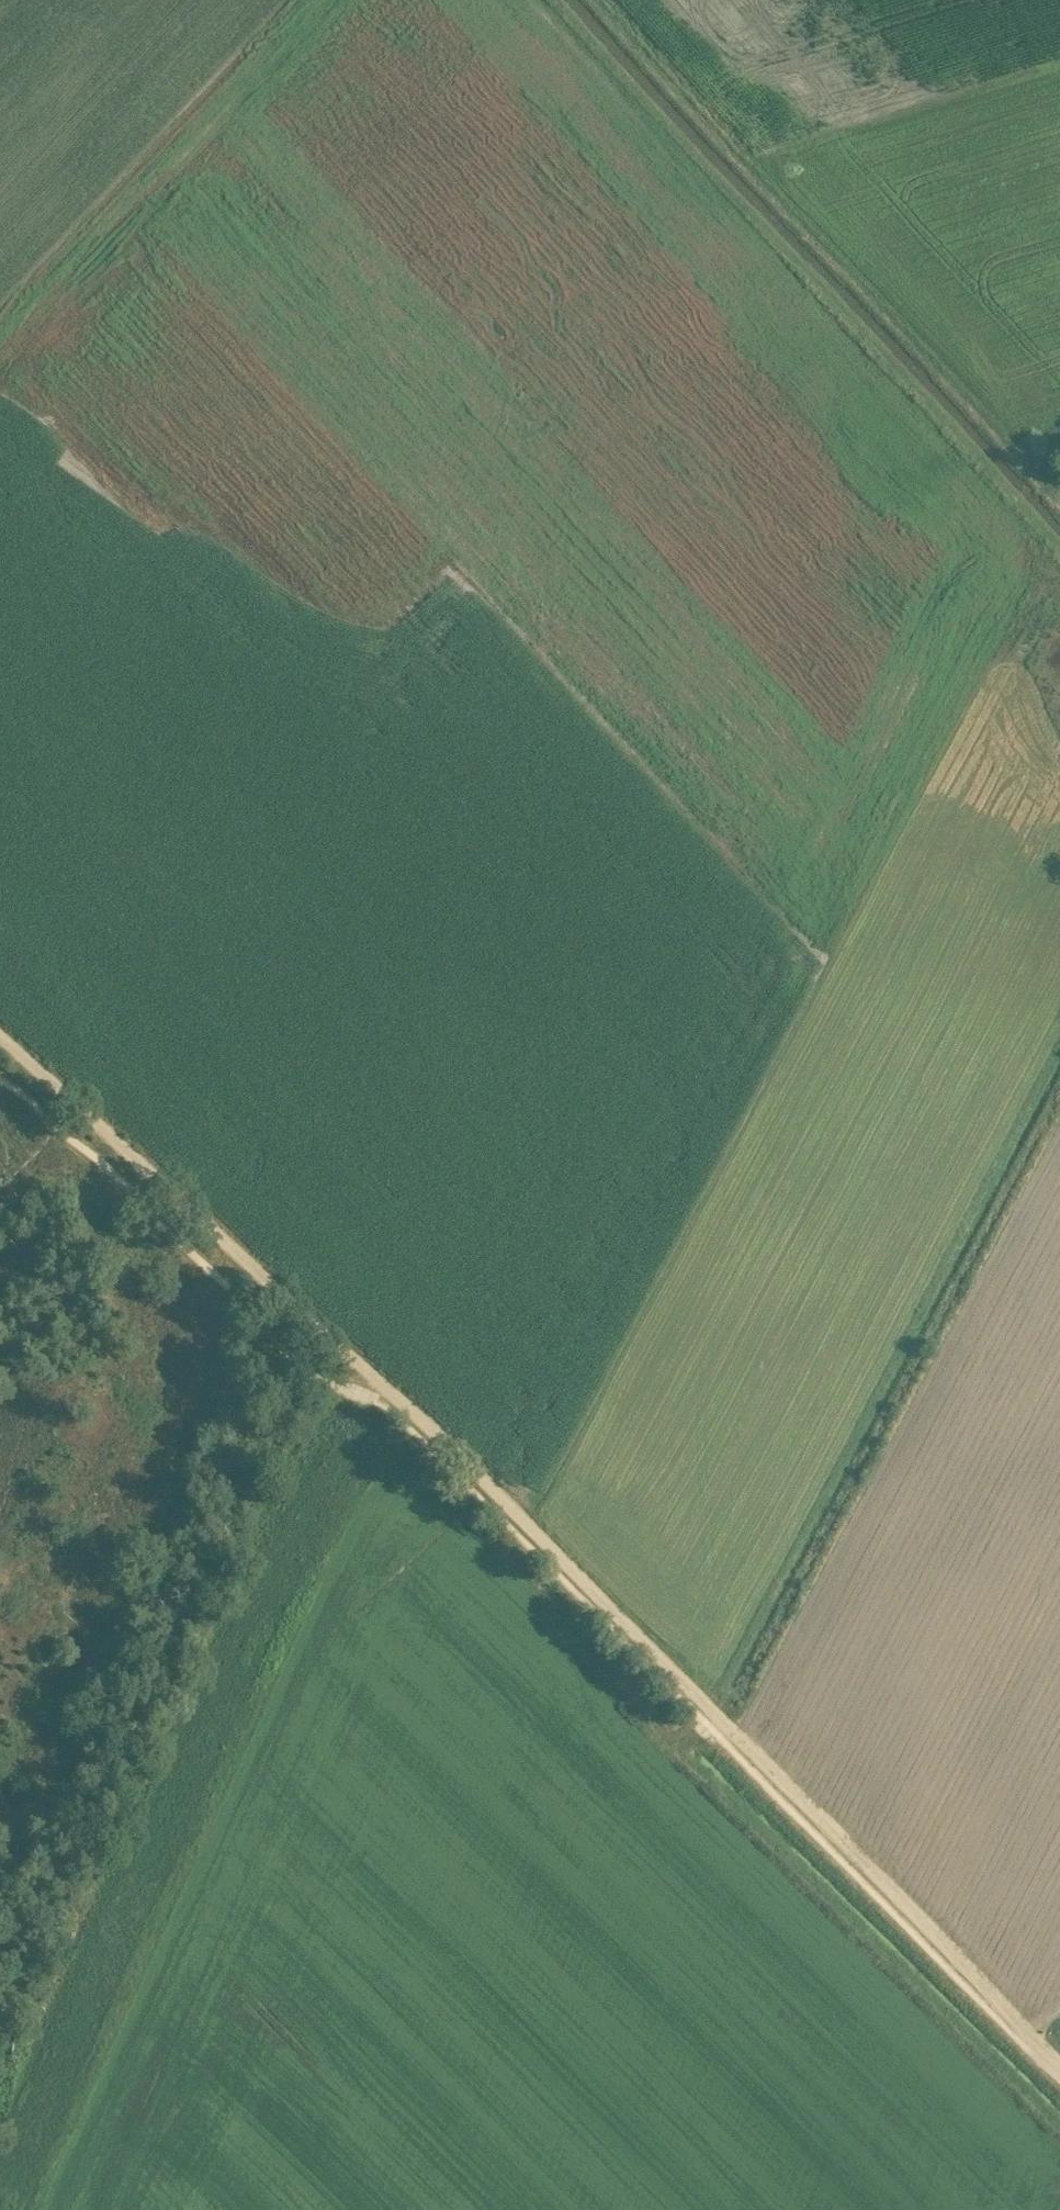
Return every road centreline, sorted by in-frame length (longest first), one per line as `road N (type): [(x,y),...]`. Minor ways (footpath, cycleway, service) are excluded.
road 1 (track): [(1059,2064),(380,1359),(0,1036)]

